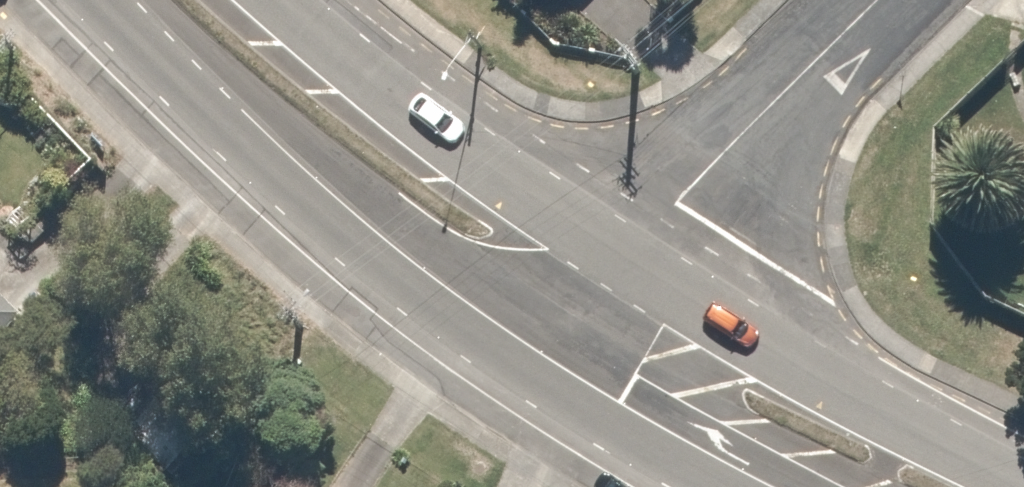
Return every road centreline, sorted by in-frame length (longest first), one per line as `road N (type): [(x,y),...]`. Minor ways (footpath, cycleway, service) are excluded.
road 1 (secondary): [(536,384),(271,171),(99,0)]
road 2 (secondary): [(616,264),(819,385),(1023,486)]
road 3 (secondary): [(285,0),(375,92),(616,264)]
road 4 (residential): [(616,264),(883,0)]
road 5 (secondary): [(714,486),(536,384)]
road 6 (residential): [(536,384),(616,264)]

